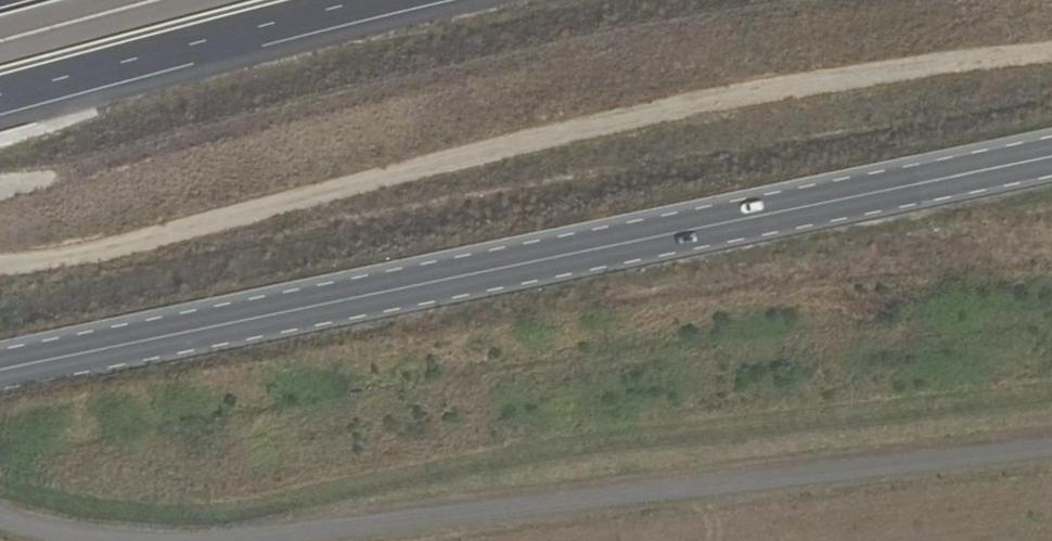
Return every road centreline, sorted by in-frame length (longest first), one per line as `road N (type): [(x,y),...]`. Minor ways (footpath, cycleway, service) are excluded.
road 1 (track): [(0,263),(108,248),(537,140),(1051,48)]
road 2 (secondary): [(0,367),(1051,153)]
road 3 (track): [(868,0),(430,81),(0,189)]
road 4 (trunk): [(0,99),(383,0)]

